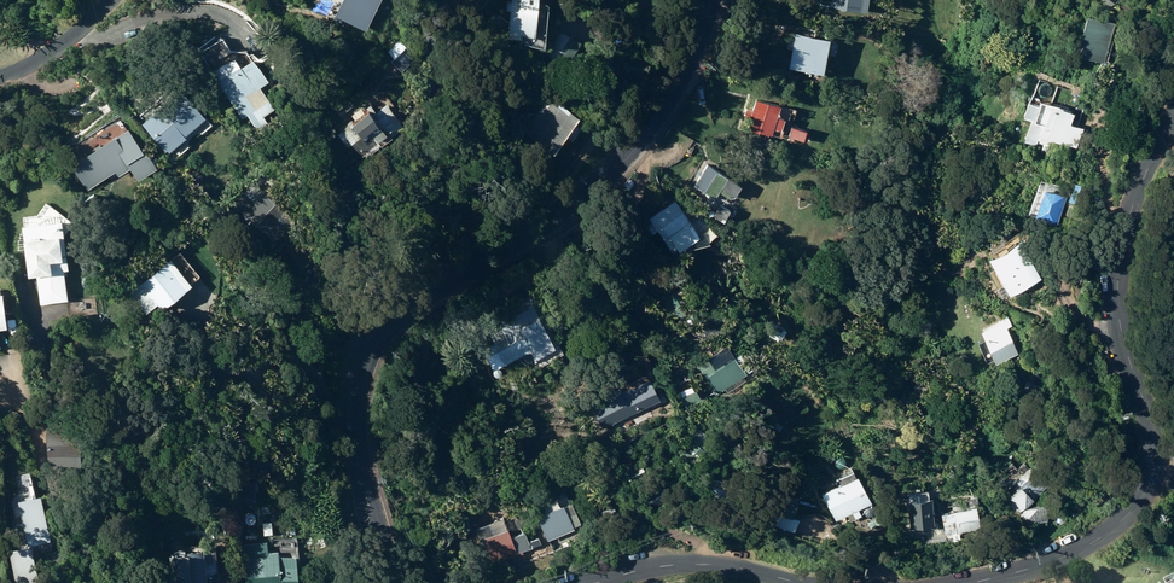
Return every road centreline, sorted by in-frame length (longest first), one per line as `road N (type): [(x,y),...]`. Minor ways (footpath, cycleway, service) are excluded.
road 1 (tertiary): [(392,582),(354,418),(355,390),(378,333),(556,217),(625,159),(679,80),(713,0)]
road 2 (unclassified): [(1173,116),(1119,257),(1121,333),(1156,448),(1143,502),(1091,544),(972,582)]
road 3 (unclassified): [(798,582),(701,564),(602,582)]
road 4 (residential): [(0,75),(28,66),(108,0)]

